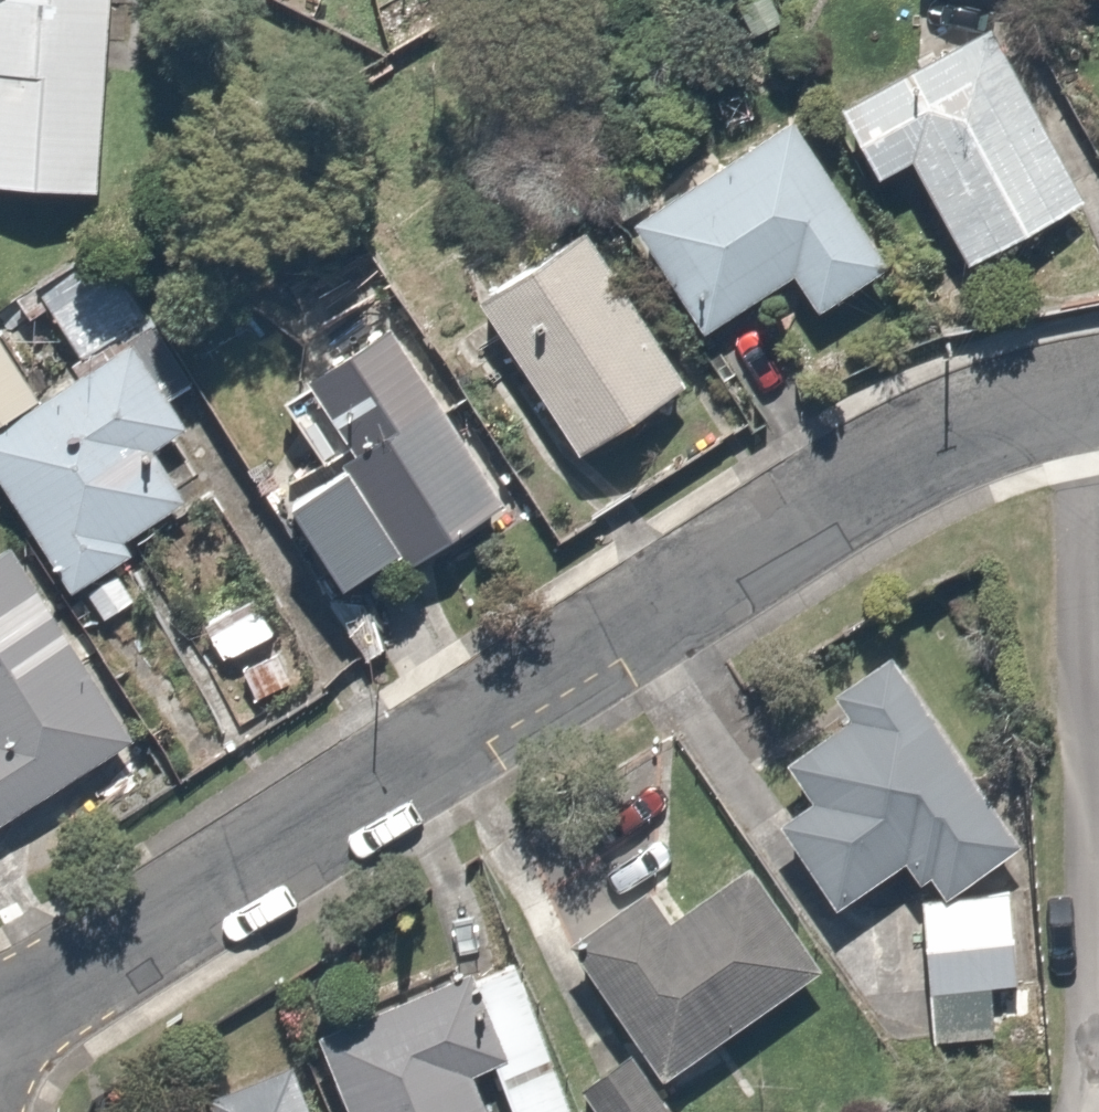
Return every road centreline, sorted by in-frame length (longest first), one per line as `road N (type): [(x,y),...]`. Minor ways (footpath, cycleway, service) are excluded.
road 1 (residential): [(0,1020),(61,991),(800,515),(936,437),(1077,391)]
road 2 (residential): [(1077,391),(1092,922),(1076,1111)]

